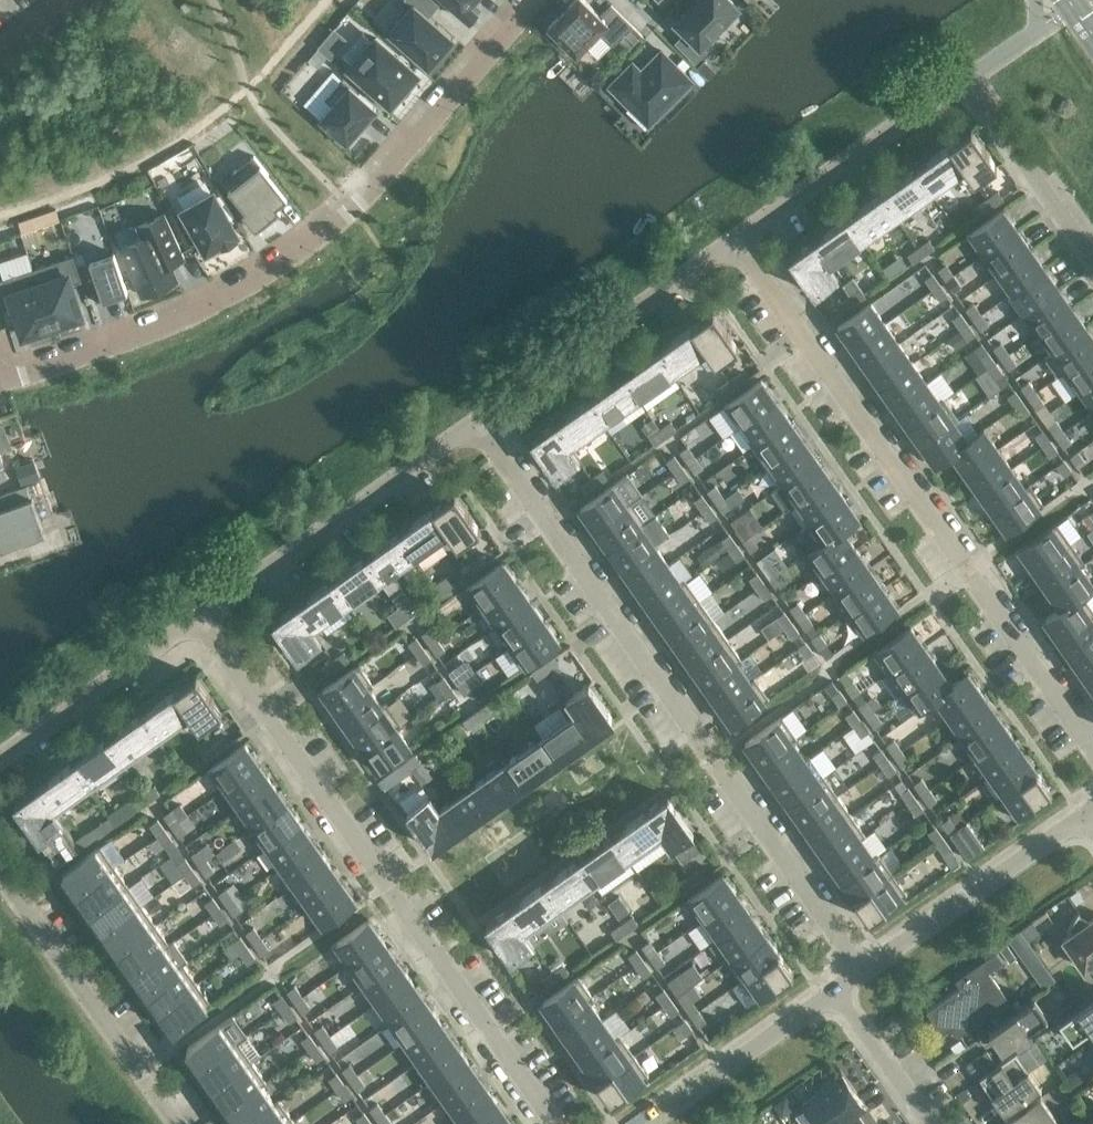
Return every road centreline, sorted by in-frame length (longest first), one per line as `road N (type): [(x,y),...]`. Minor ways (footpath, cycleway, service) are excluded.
road 1 (residential): [(0,386),(176,321),(296,248),(383,171),(534,0)]
road 2 (residential): [(867,969),(482,427)]
road 3 (residential): [(1092,746),(735,240)]
road 4 (residential): [(555,1123),(200,625)]
road 5 (residential): [(200,625),(482,427)]
road 6 (residential): [(482,427),(735,240)]
road 7 (residential): [(176,1123),(0,870)]
road 8 (residential): [(735,240),(969,84)]
road 9 (residential): [(867,969),(1082,818)]
road 10 (residential): [(0,766),(200,625)]
road 11 (residential): [(650,1123),(836,991)]
road 12 (residential): [(1092,260),(969,84)]
road 13 (residential): [(929,1123),(836,991)]

